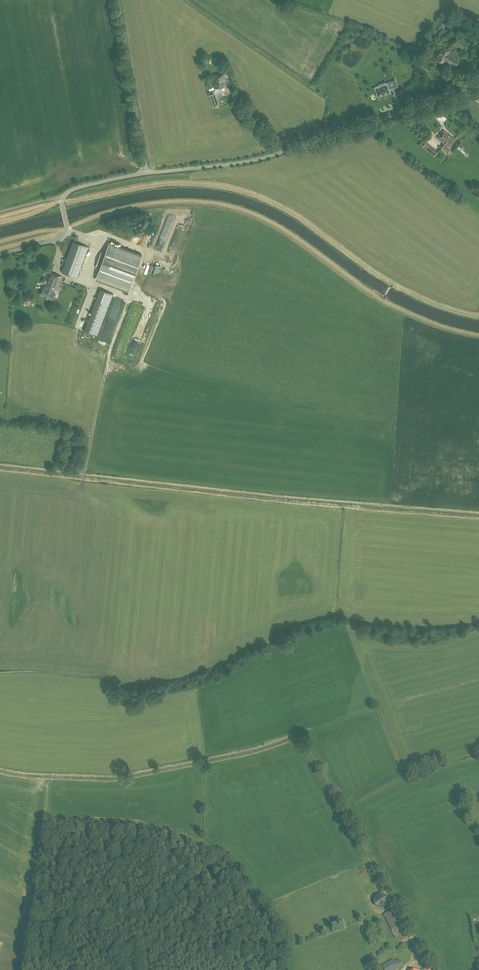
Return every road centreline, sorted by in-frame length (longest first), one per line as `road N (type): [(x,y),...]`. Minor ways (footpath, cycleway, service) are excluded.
road 1 (unclassified): [(147,173),(266,158),(453,96),(478,75)]
road 2 (unclassified): [(0,254),(63,236),(69,191),(147,173)]
road 3 (unclassified): [(147,173),(119,0)]

